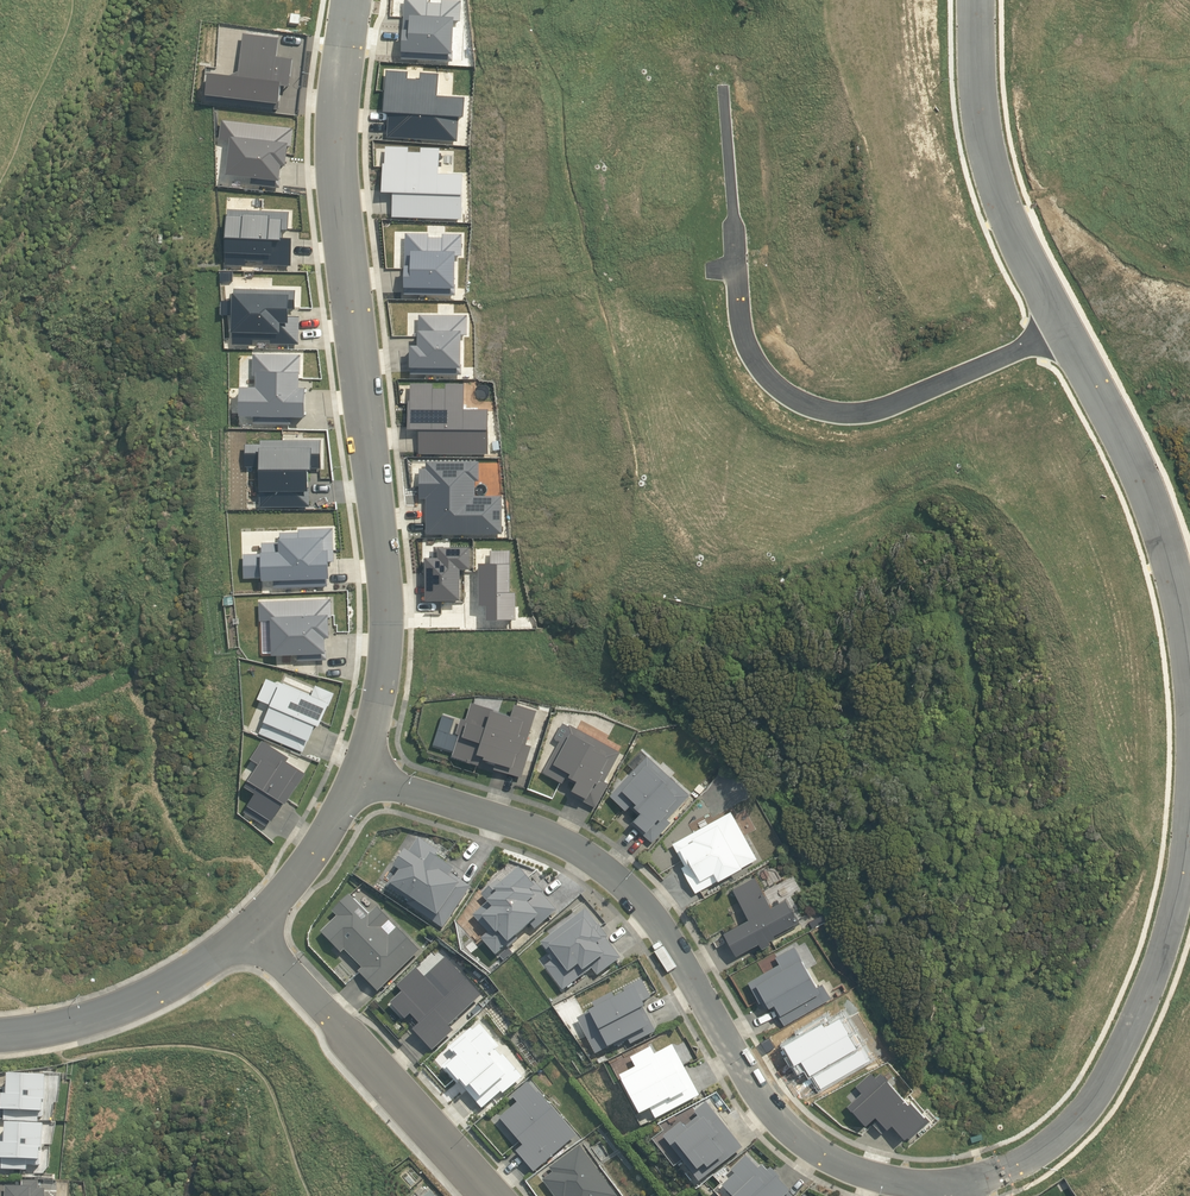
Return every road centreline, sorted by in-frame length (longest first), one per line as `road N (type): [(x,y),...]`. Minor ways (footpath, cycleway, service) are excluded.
road 1 (residential): [(359,769),(377,704),(387,602),(336,176),(351,0)]
road 2 (residential): [(359,769),(558,839),(606,867),(656,918),(780,1125),(846,1166),(914,1184),(956,1183)]
road 3 (residential): [(1067,331),(857,414),(793,398),(761,369),(740,322),(723,87)]
road 4 (residential): [(956,1183),(1030,1157),(1093,1100),(1157,967),(1189,811)]
road 5 (residential): [(251,927),(492,1195)]
road 6 (residential): [(1189,660),(1154,515),(1067,331)]
road 7 (residential): [(1067,331),(996,189),(978,102),(974,0)]
road 8 (residential): [(0,1037),(146,1003),(227,956),(251,927)]
road 9 (residential): [(251,927),(288,908),(337,826),(359,769)]

